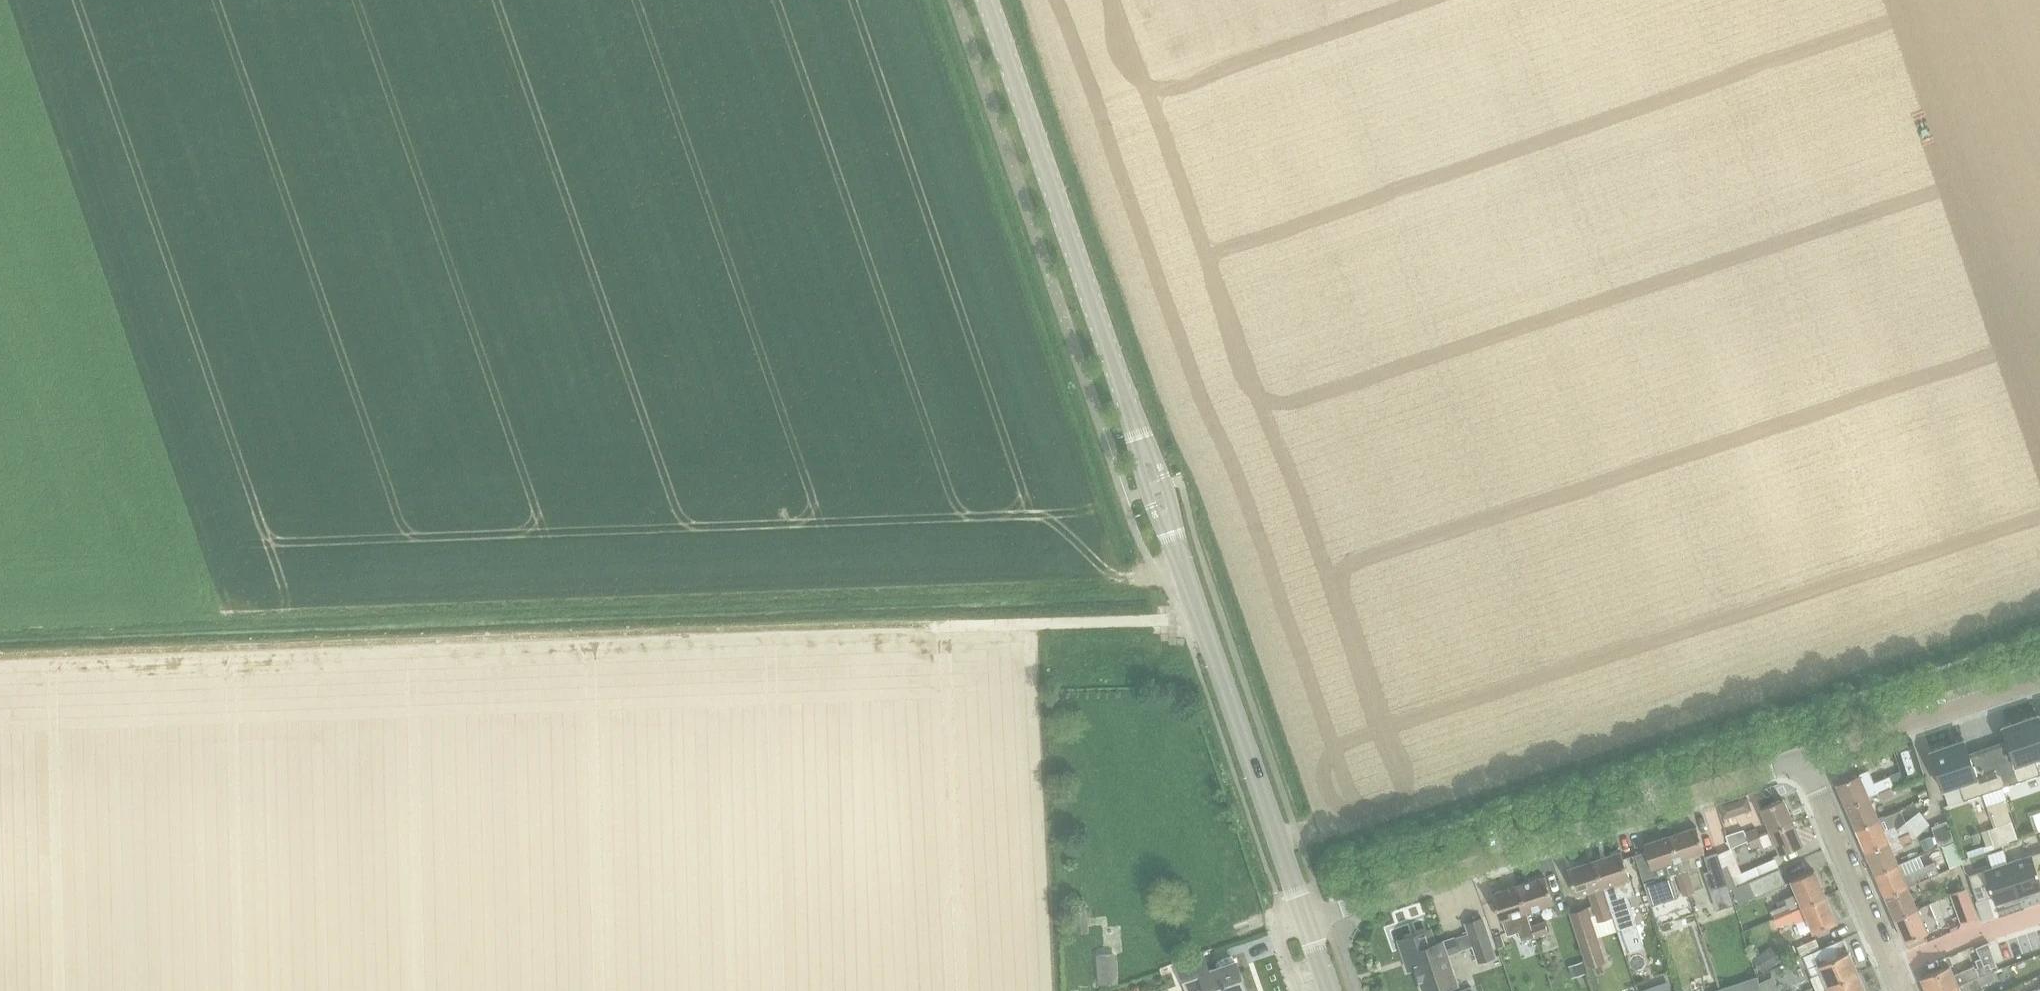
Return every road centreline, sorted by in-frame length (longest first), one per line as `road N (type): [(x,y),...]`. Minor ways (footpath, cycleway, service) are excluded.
road 1 (residential): [(1306,922),(1802,763)]
road 2 (secondary): [(1140,439),(990,0)]
road 3 (secondary): [(1306,922),(1175,540)]
road 4 (residential): [(1802,763),(2039,687)]
road 5 (residential): [(1892,969),(1802,763)]
road 6 (residential): [(1892,969),(2039,917)]

